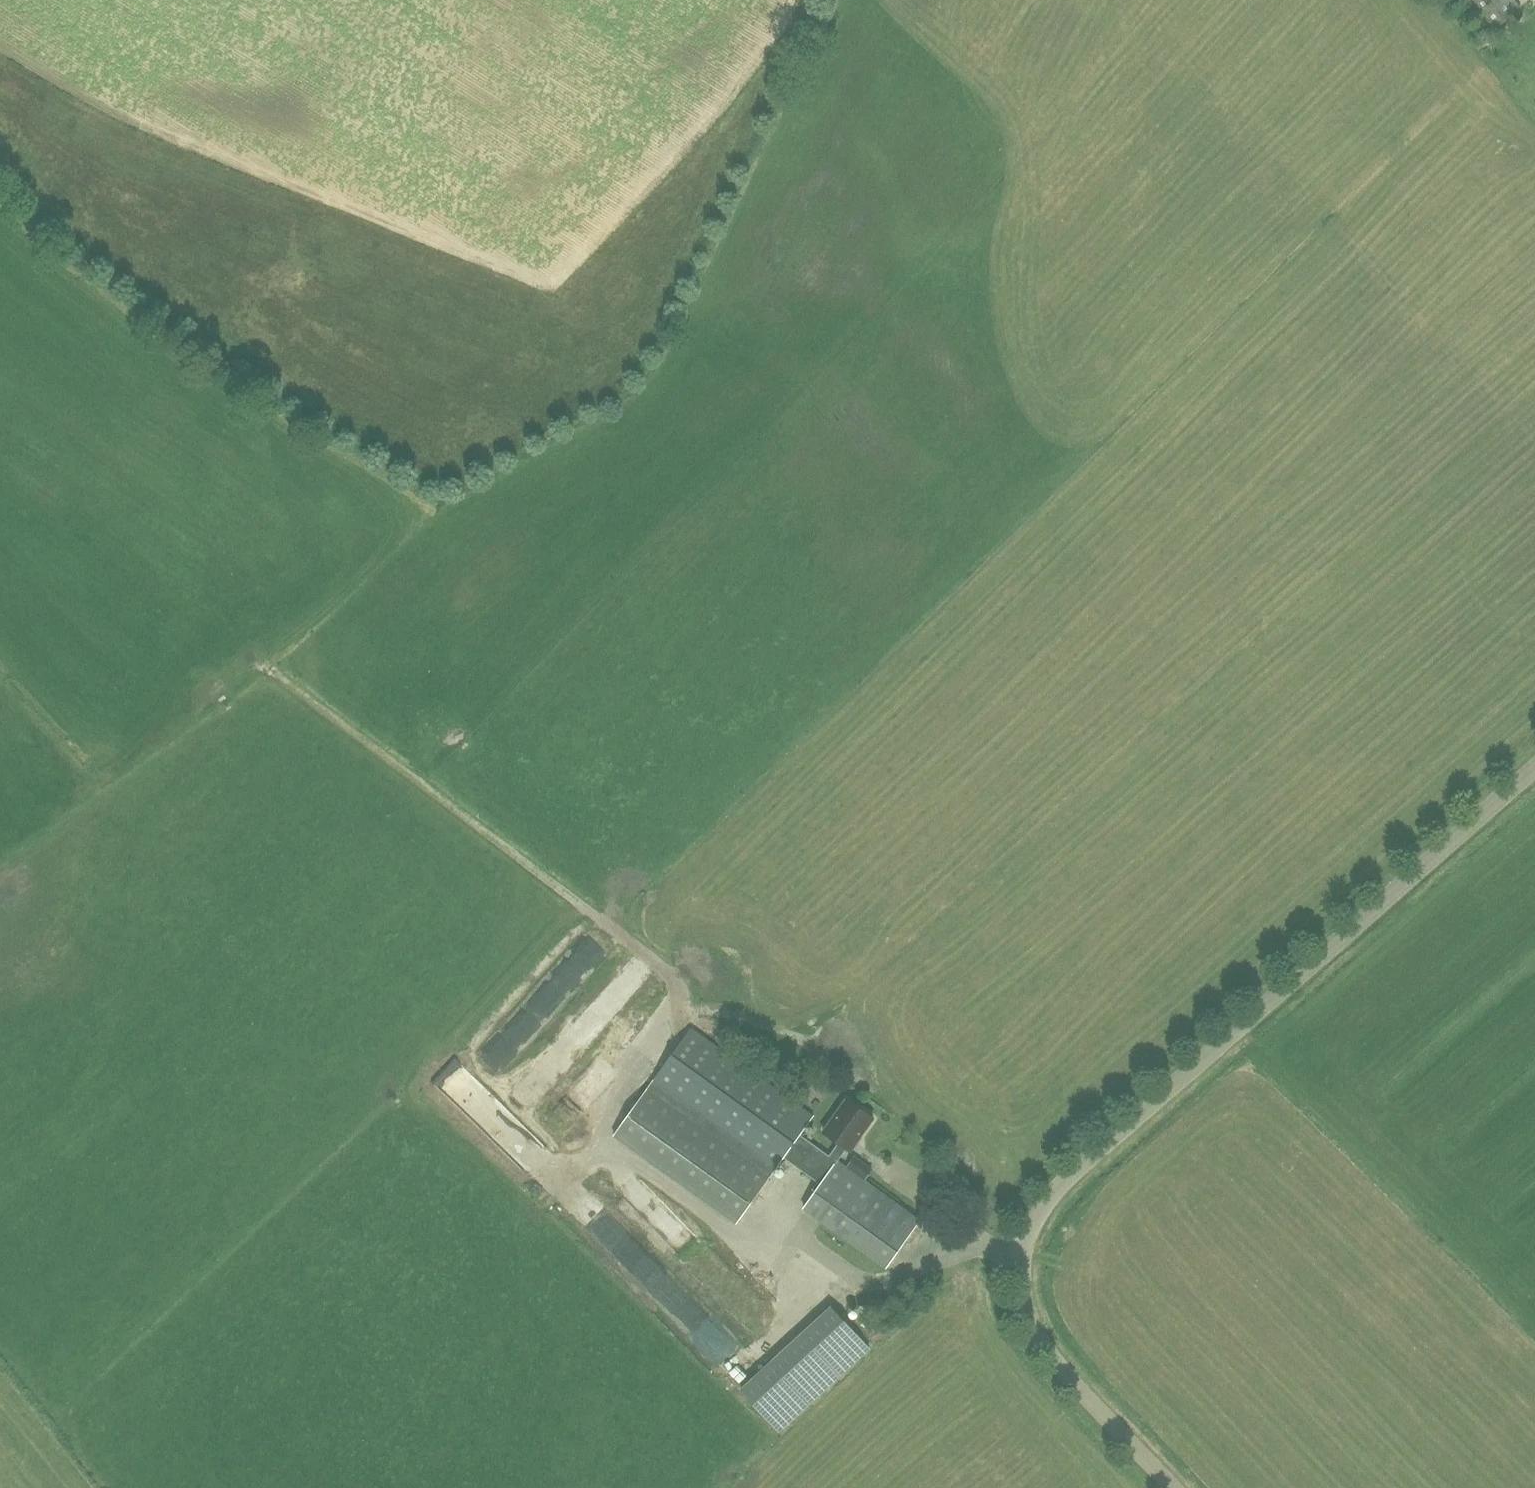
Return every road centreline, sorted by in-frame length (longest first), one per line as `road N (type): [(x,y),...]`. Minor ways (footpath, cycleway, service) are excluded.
road 1 (unclassified): [(1182,1487),(1028,1314),(1027,1230),(1060,1180),(1534,764)]

